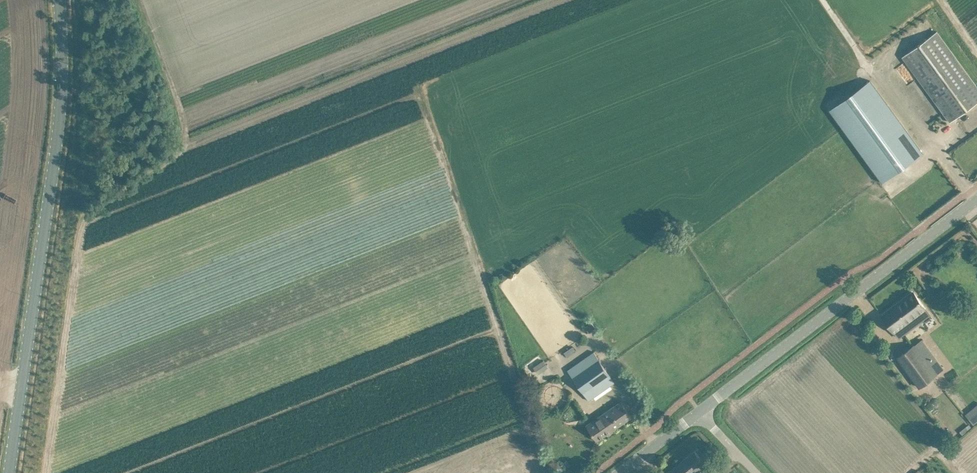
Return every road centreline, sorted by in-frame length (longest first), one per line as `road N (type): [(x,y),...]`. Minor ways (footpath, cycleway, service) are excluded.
road 1 (track): [(36,472),(74,204),(186,147),(147,0)]
road 2 (secondary): [(58,0),(60,118),(10,472)]
road 3 (tertiary): [(700,410),(976,199)]
road 4 (track): [(74,204),(67,0)]

